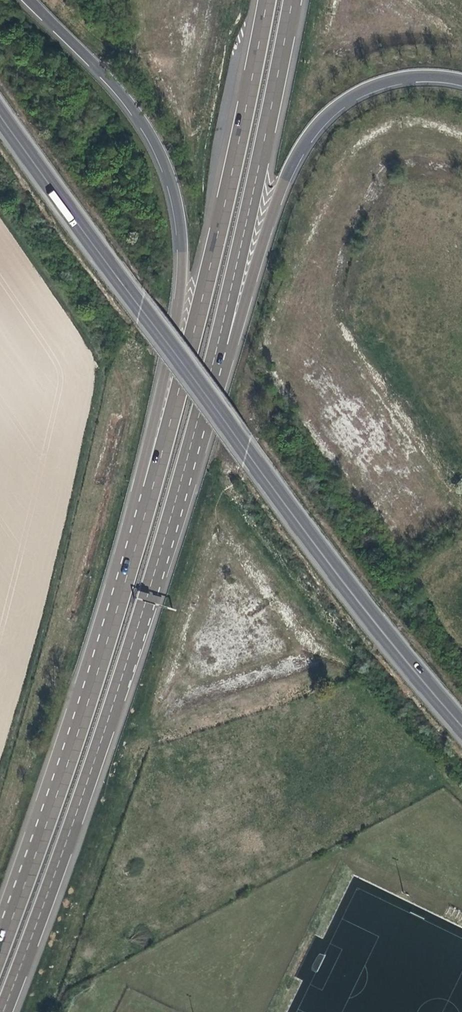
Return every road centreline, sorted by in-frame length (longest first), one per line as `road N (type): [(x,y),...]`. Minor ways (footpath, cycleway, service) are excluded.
road 1 (motorway): [(270,0),(174,422),(103,669),(0,959)]
road 2 (motorway): [(37,0),(125,88),(165,155),(185,235),(183,294),(127,528),(0,916)]
road 3 (primary): [(461,723),(245,453),(0,120)]
road 4 (motorway): [(3,1011),(116,698),(186,461)]
road 5 (motorway): [(186,461),(208,444),(276,206),(302,147),(330,109),(366,85),(402,75),(461,78)]
road 6 (motorway): [(186,461),(295,0)]

